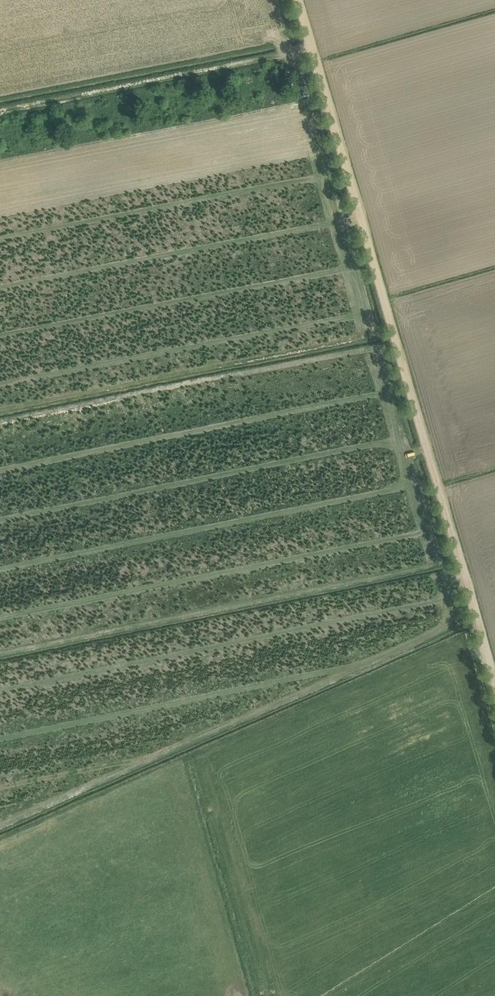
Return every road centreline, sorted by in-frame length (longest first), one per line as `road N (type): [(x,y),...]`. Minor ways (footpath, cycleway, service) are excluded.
road 1 (track): [(494,682),(298,0)]
road 2 (track): [(463,571),(439,579),(449,625),(0,822)]
road 3 (track): [(0,111),(312,49)]

